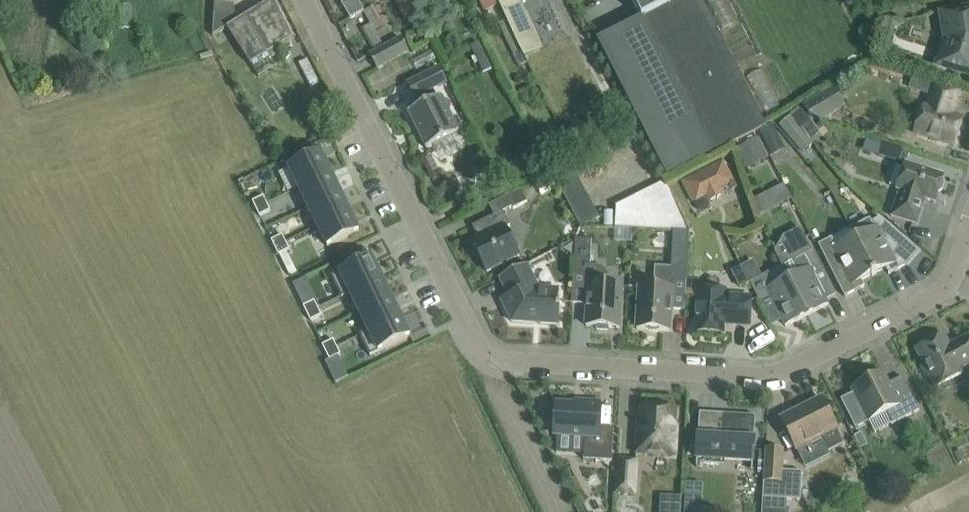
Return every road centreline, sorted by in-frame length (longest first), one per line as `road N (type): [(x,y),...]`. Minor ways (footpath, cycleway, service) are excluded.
road 1 (residential): [(333,55),(464,317),(498,358),(758,376),(786,371),(939,293),(968,235)]

